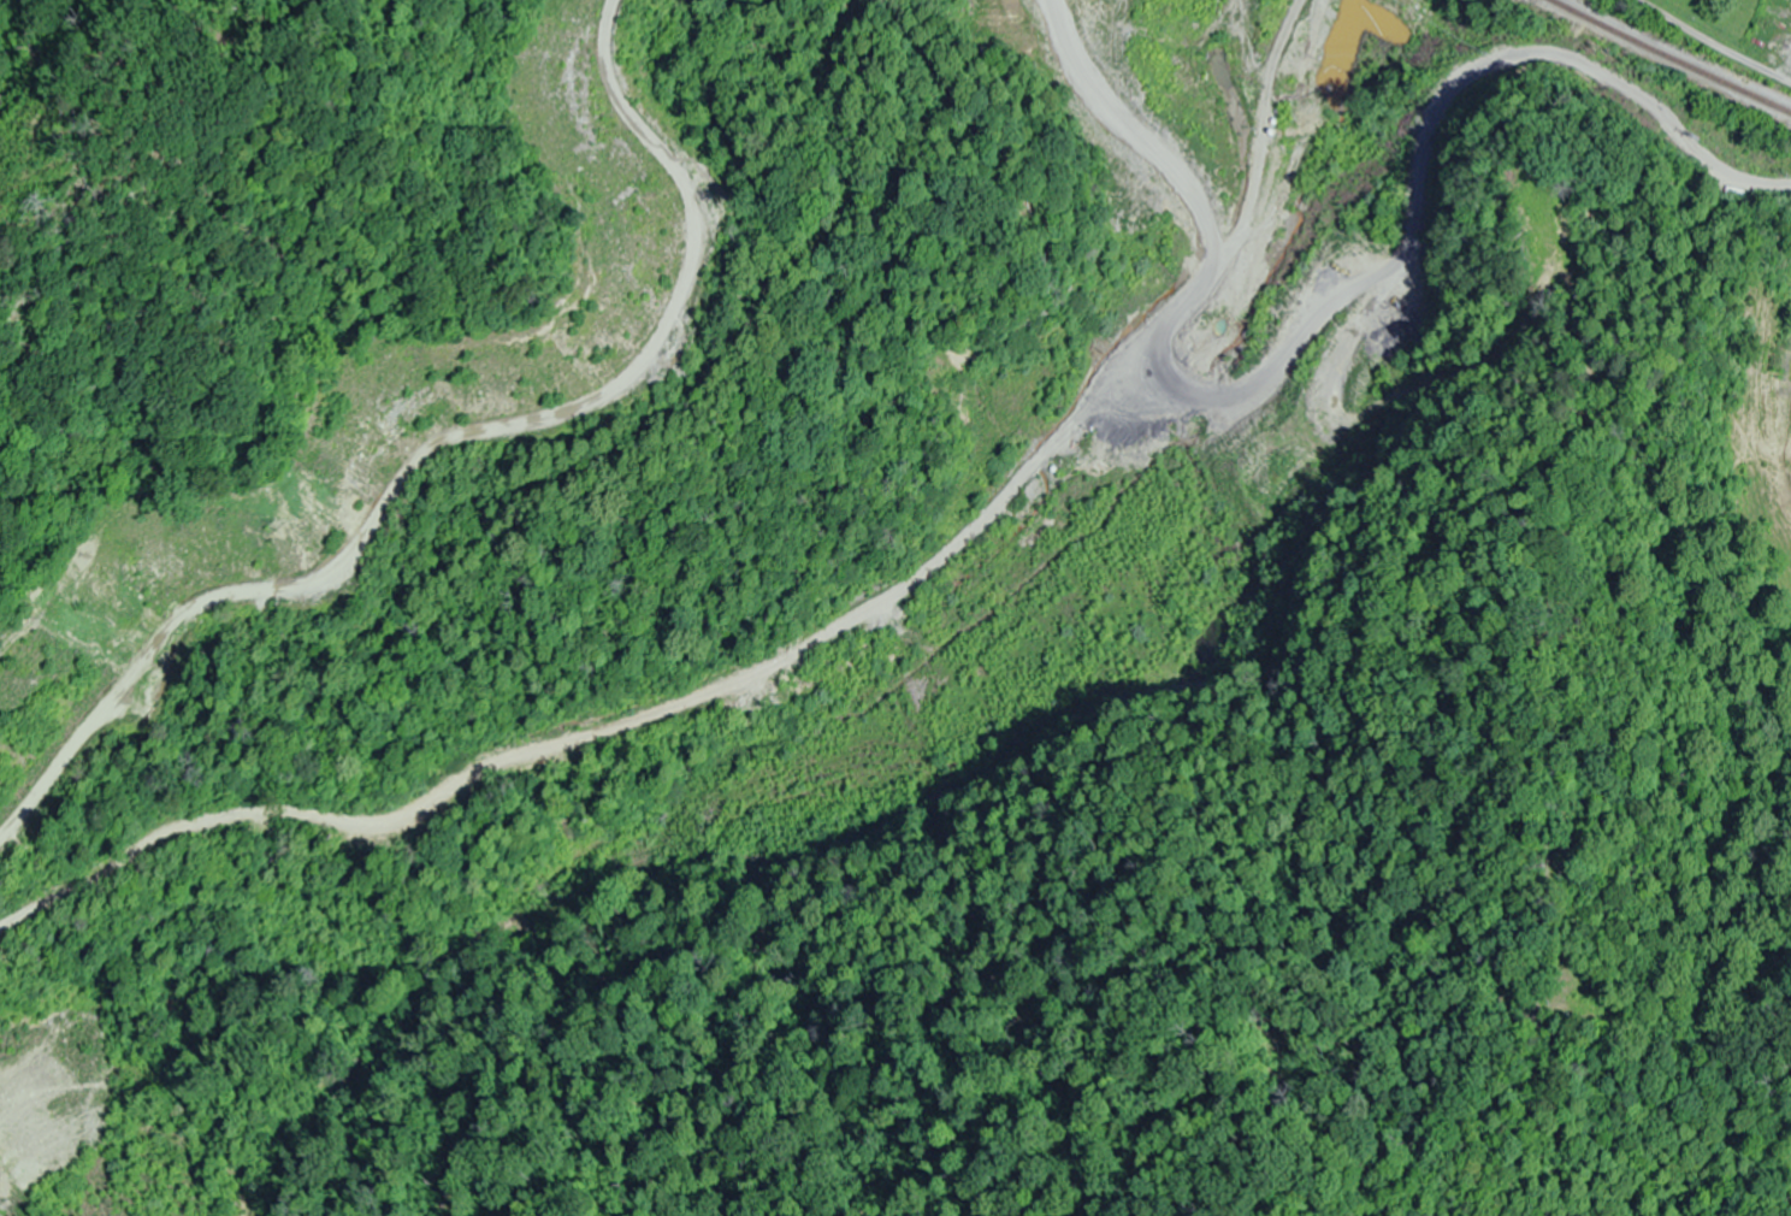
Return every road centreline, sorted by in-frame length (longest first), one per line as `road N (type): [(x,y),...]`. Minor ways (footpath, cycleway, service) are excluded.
road 1 (residential): [(1790,81),(1640,0)]

